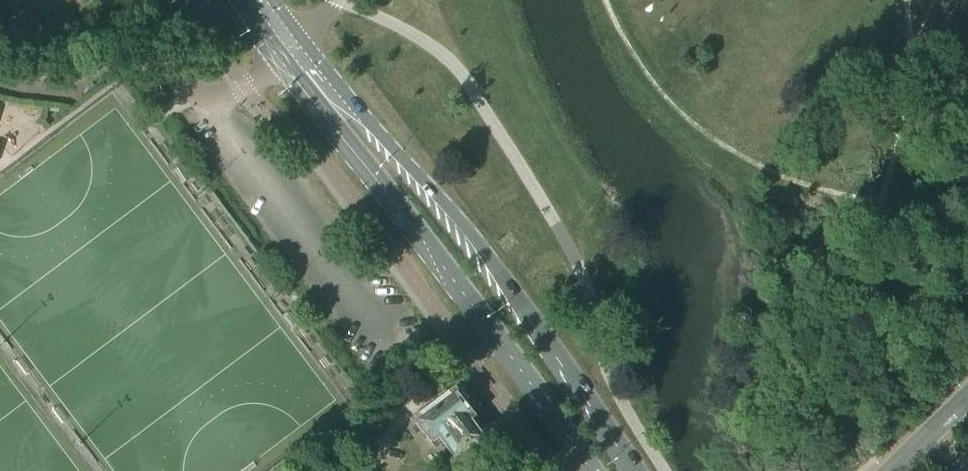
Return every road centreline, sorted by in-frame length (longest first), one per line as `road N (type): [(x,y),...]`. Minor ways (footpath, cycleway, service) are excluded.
road 1 (primary): [(632,470),(500,273),(300,42)]
road 2 (primary): [(277,61),(590,470)]
road 3 (unclassified): [(244,85),(316,150),(559,470)]
road 4 (unclassified): [(244,85),(204,98),(162,65),(58,72),(0,66)]

